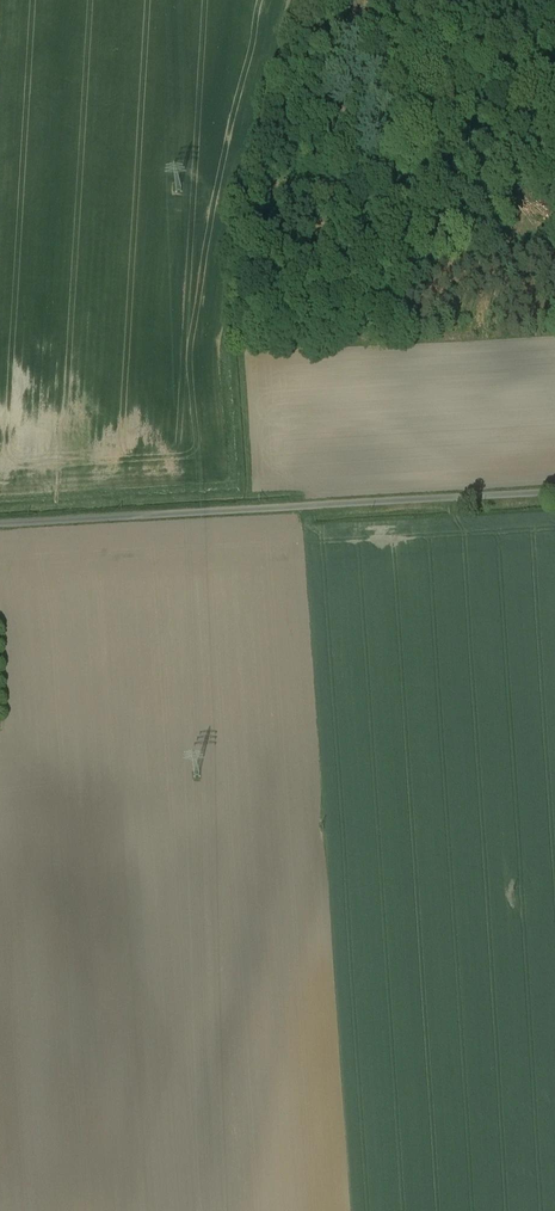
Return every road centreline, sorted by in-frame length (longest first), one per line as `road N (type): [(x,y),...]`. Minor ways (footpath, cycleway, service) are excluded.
road 1 (unclassified): [(554,490),(0,523)]

